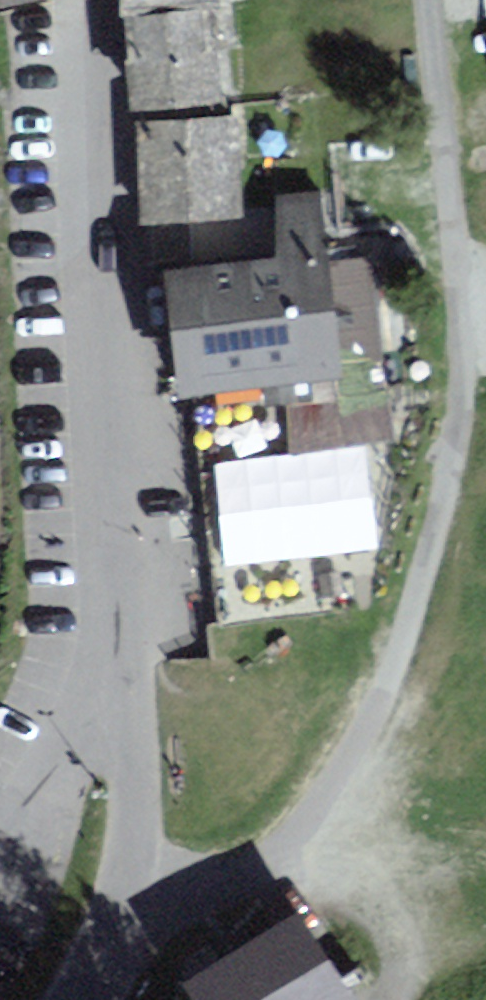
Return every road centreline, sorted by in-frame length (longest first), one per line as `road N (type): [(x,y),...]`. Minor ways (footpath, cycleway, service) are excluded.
road 1 (residential): [(426,0),(462,331),(462,396),(438,528),(390,673),(311,823),(280,856),(123,903)]
road 2 (tertiary): [(115,0),(137,578),(127,627)]
road 3 (tertiary): [(127,627),(135,810),(123,903)]
road 4 (residential): [(127,627),(100,648),(60,707),(0,849)]

